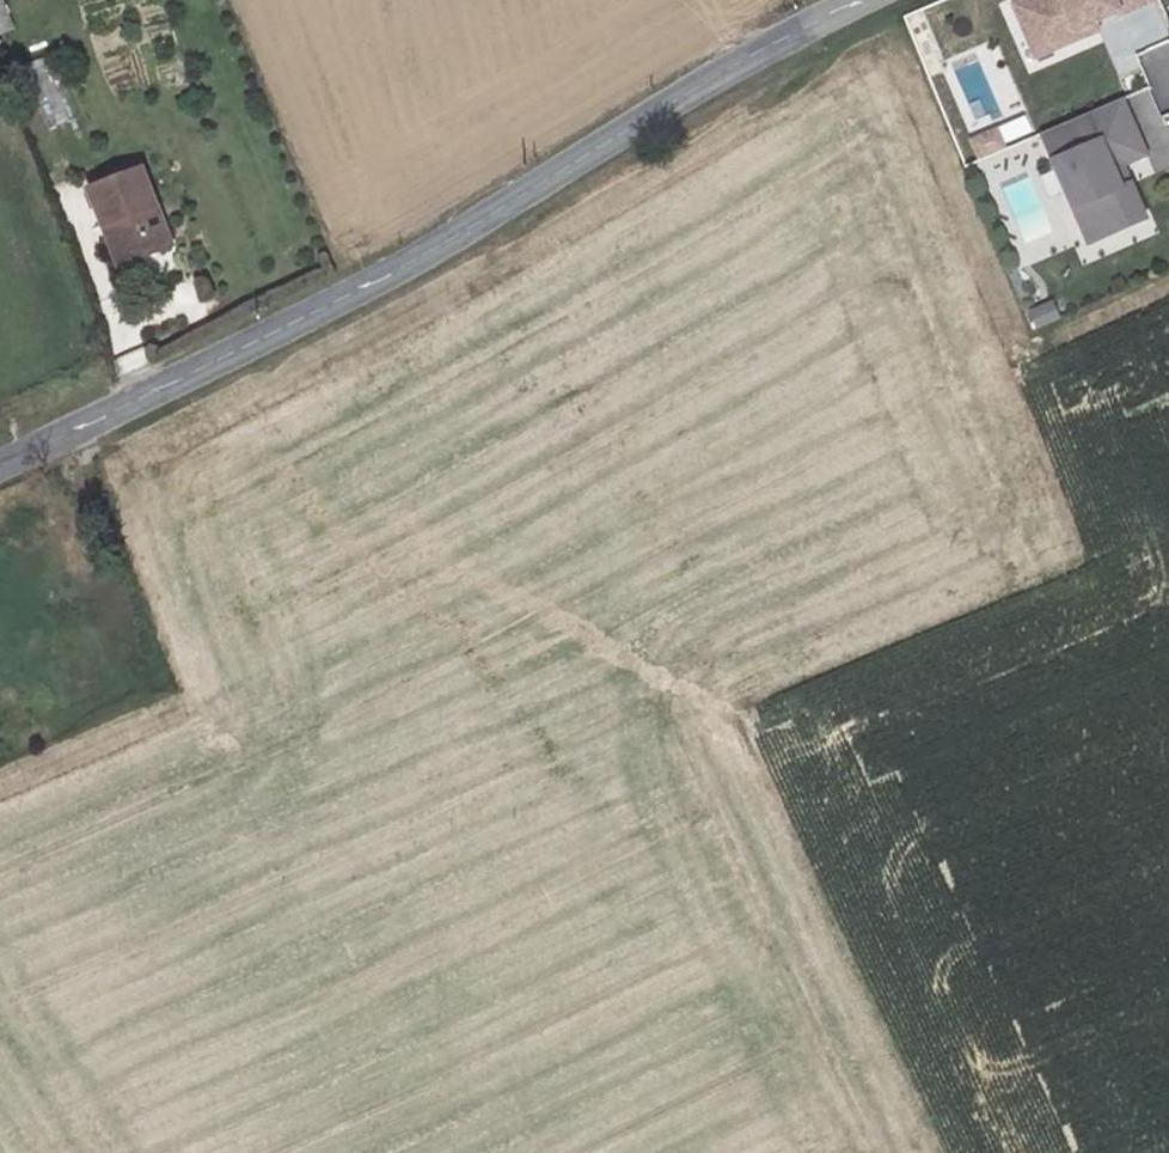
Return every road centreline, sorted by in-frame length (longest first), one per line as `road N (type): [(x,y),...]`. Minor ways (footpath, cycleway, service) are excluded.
road 1 (tertiary): [(859,0),(772,44),(394,272),(0,463)]

